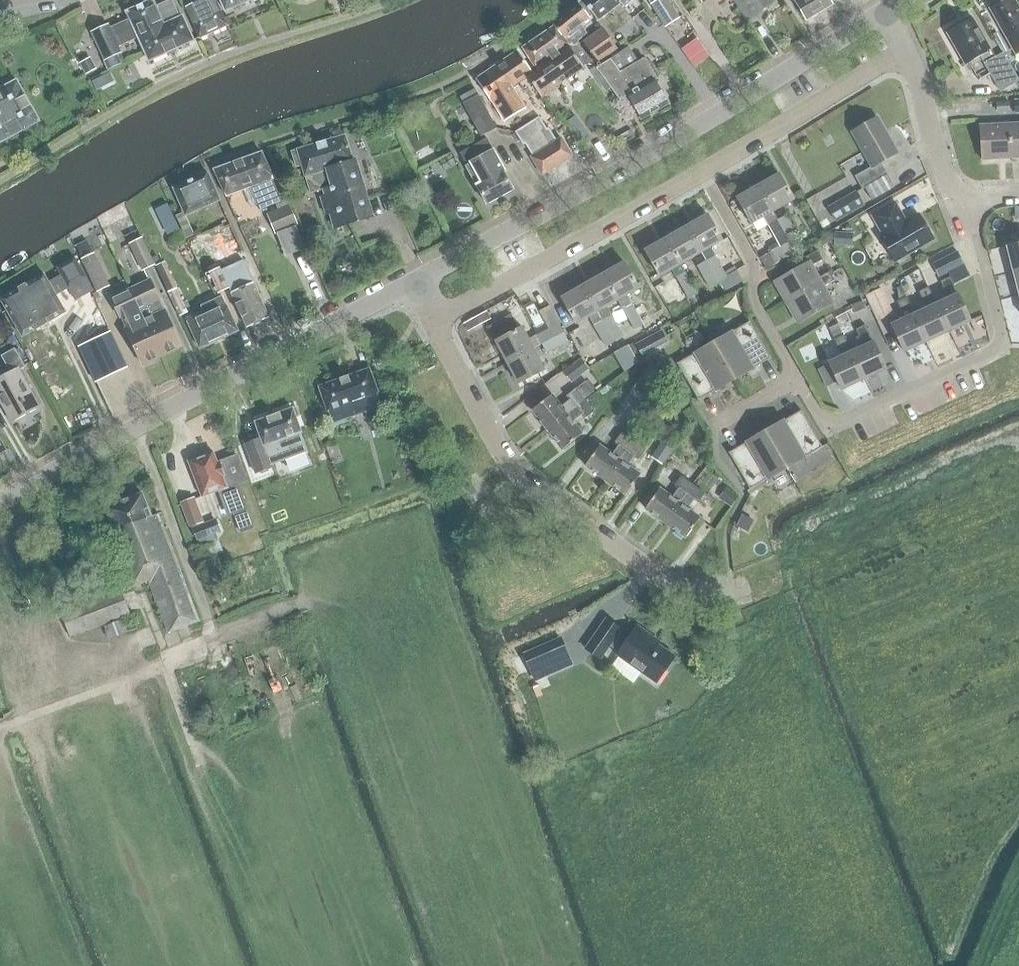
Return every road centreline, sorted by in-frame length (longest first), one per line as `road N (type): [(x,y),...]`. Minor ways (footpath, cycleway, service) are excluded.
road 1 (tertiary): [(412,281),(888,11)]
road 2 (tertiary): [(0,505),(412,281)]
road 3 (residential): [(768,579),(729,590),(683,583),(638,562),(510,457),(430,323)]
road 4 (residential): [(797,376),(819,414),(838,423),(1001,347),(955,200)]
road 5 (residential): [(430,323),(704,171)]
road 6 (residential): [(704,171),(910,50)]
road 7 (residential): [(704,171),(753,266),(754,302),(797,376)]
road 8 (residential): [(955,200),(910,50)]

